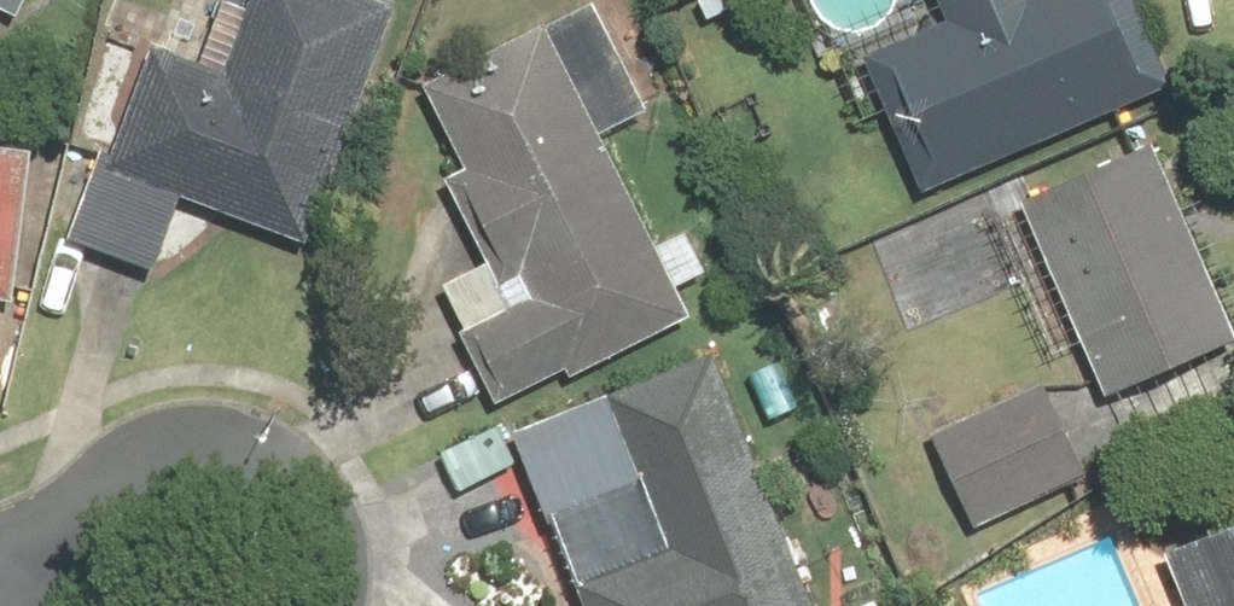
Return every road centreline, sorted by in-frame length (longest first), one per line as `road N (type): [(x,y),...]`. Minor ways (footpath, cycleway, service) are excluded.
road 1 (residential): [(0,551),(61,531),(165,458),(250,457),(296,475),(321,508),(332,545),(332,605)]

